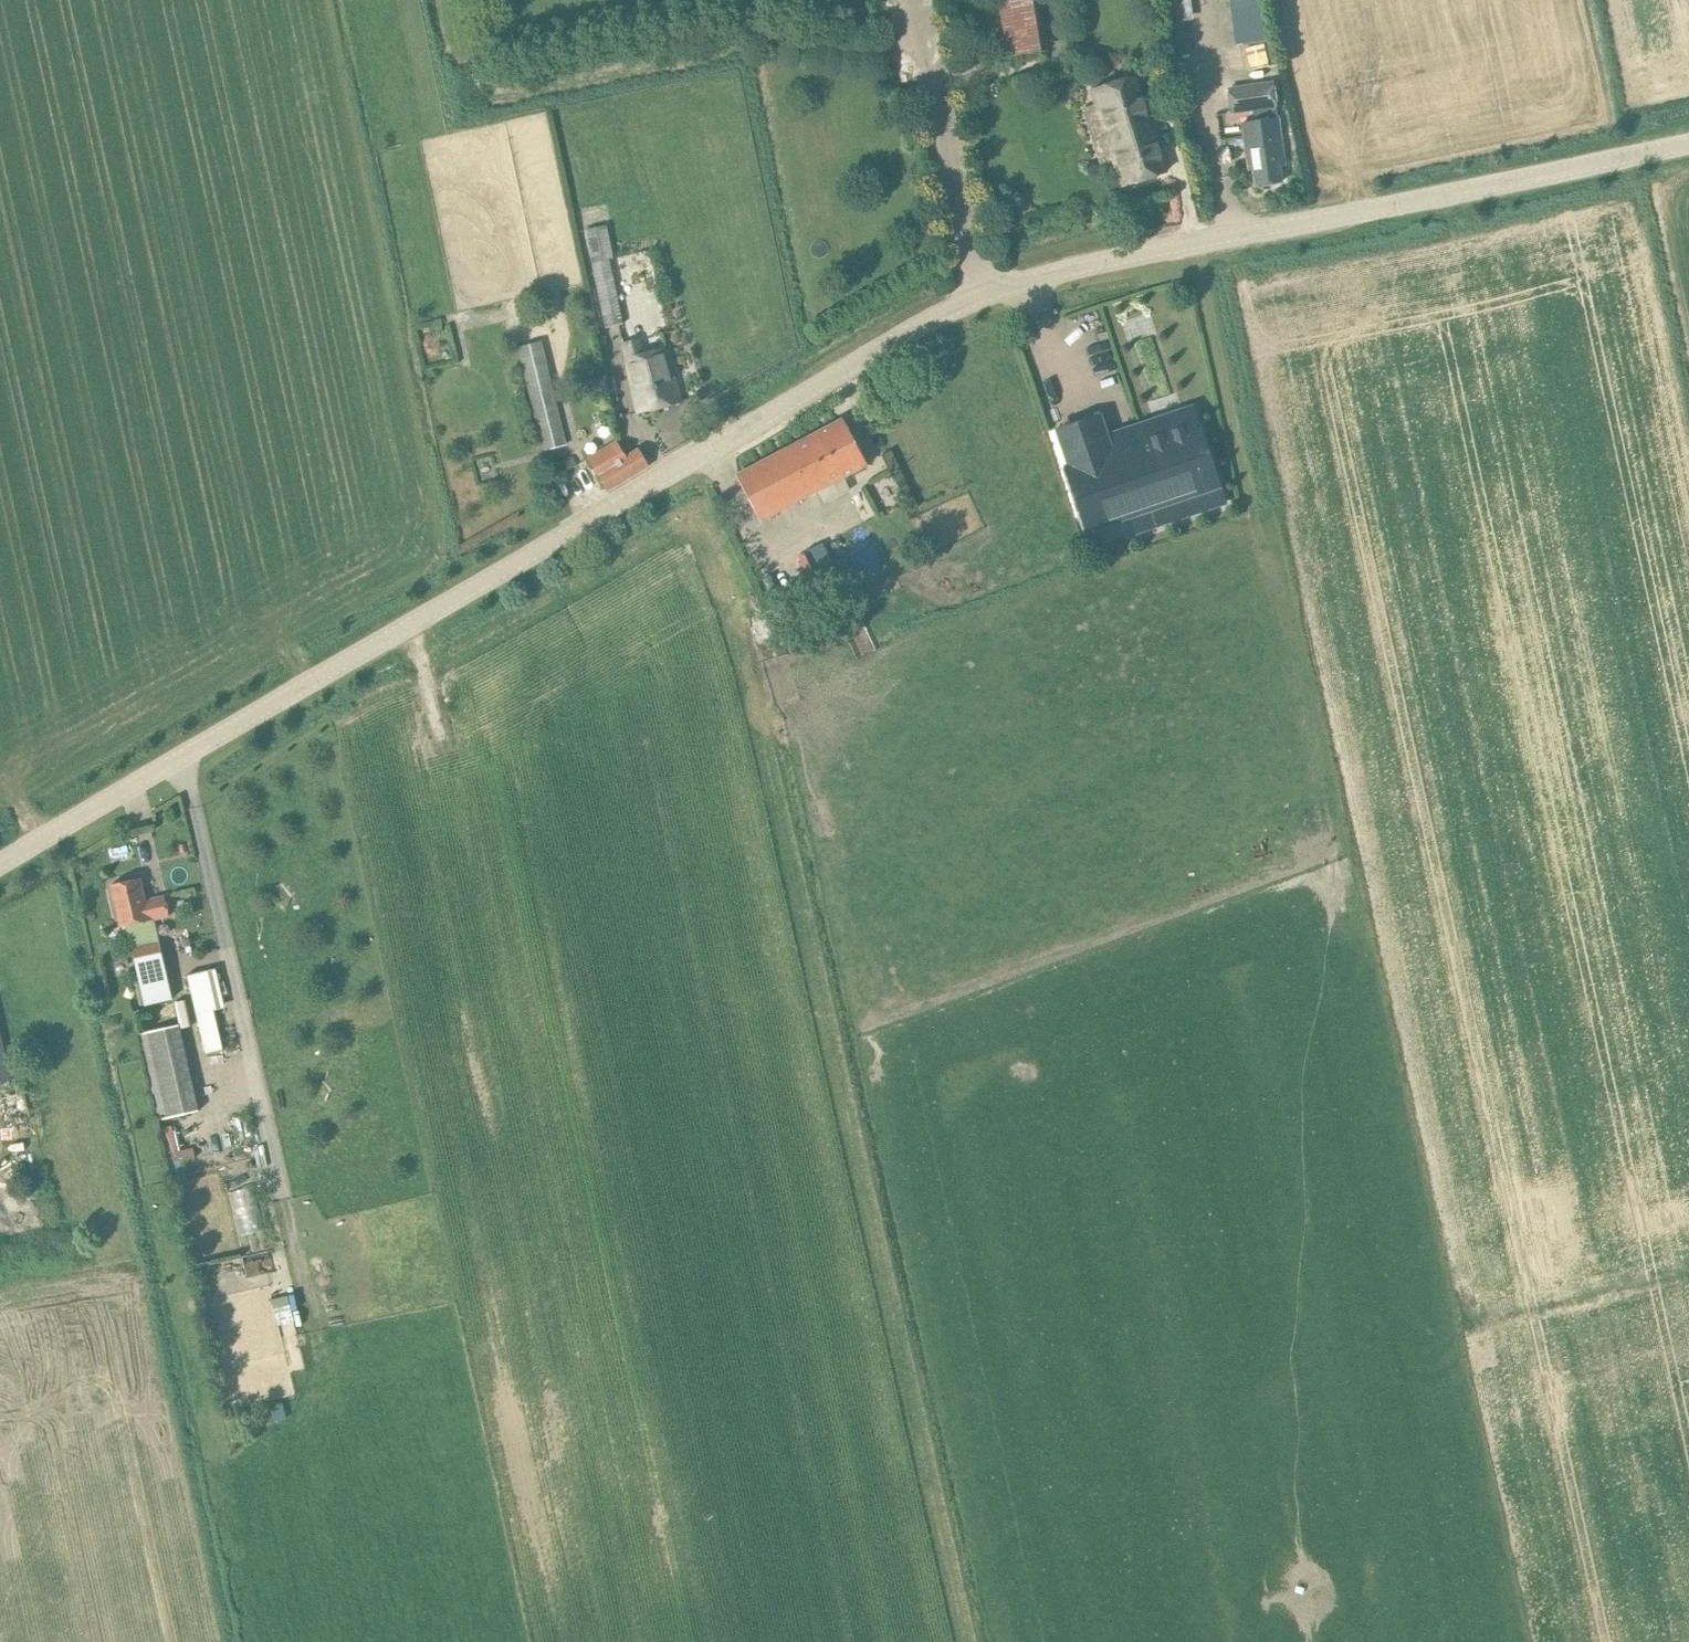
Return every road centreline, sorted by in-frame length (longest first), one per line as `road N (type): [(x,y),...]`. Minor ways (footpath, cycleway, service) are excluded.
road 1 (tertiary): [(0,865),(945,304),(1005,279),(1688,133)]

